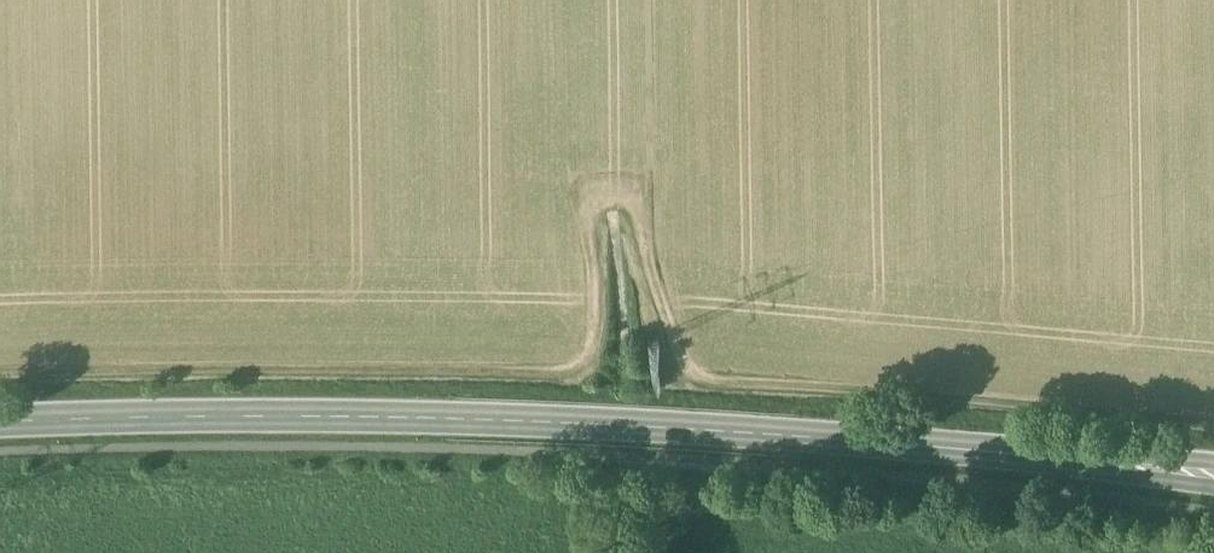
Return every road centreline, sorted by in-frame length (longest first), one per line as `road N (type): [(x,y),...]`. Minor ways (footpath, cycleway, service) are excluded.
road 1 (secondary): [(1020,452),(523,418),(0,421)]
road 2 (track): [(1213,423),(705,375),(679,356),(635,204),(612,200),(588,210),(586,360),(544,372)]
road 3 (track): [(0,377),(544,372)]
road 4 (track): [(625,552),(626,366),(612,200)]
road 5 (secondary): [(1020,452),(1050,466),(1213,487)]
road 6 (secondary): [(1213,458),(1050,443),(1020,452)]

